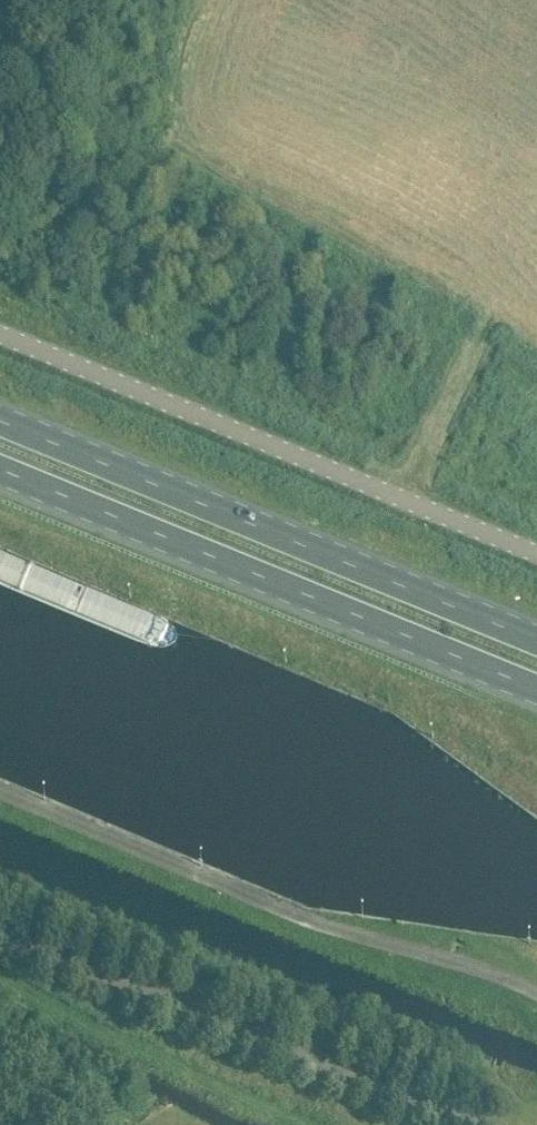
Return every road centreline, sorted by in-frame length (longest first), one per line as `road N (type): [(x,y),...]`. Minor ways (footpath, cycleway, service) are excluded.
road 1 (trunk): [(0,474),(536,695)]
road 2 (trunk): [(536,639),(0,419)]
road 3 (unclassified): [(0,335),(536,555)]
road 4 (unclassified): [(480,1124),(0,936)]

